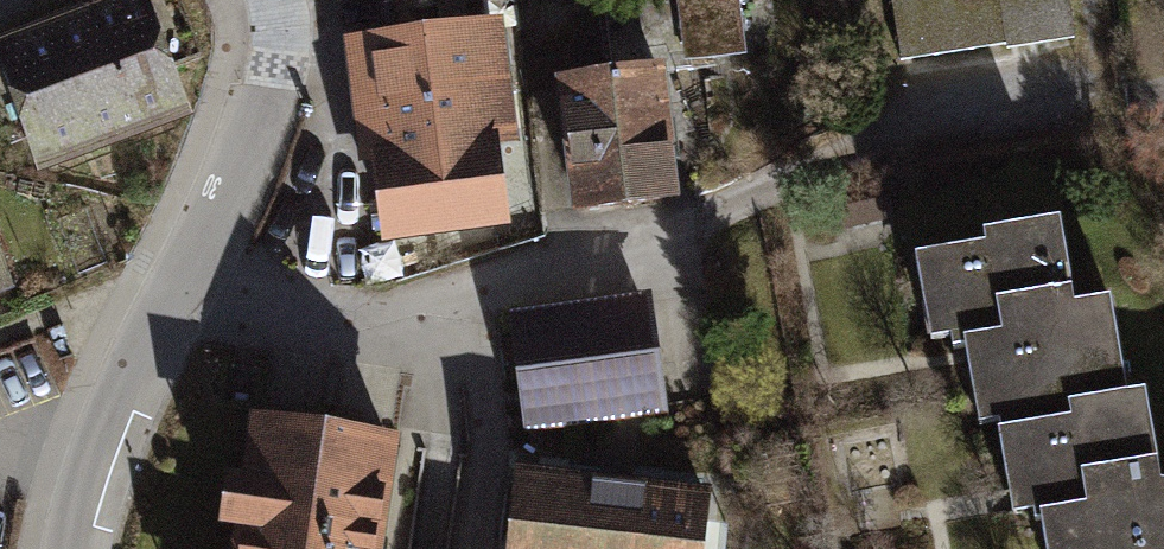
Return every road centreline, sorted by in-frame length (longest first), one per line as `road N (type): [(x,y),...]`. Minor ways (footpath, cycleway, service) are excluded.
road 1 (residential): [(67,548),(73,513),(175,274),(249,130),(260,41),(255,0)]

